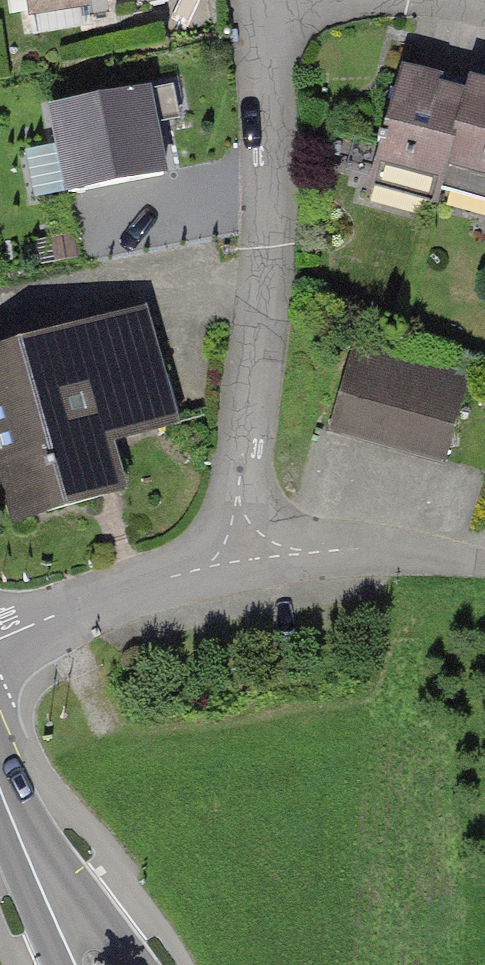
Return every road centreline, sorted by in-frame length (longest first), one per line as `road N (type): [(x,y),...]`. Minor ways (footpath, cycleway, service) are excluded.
road 1 (residential): [(234,561),(271,250),(272,124),(257,0)]
road 2 (residential): [(484,564),(361,547),(234,561)]
road 3 (residential): [(0,645),(234,561)]
road 4 (tertiary): [(139,964),(15,812)]
road 5 (tertiary): [(15,812),(63,964)]

